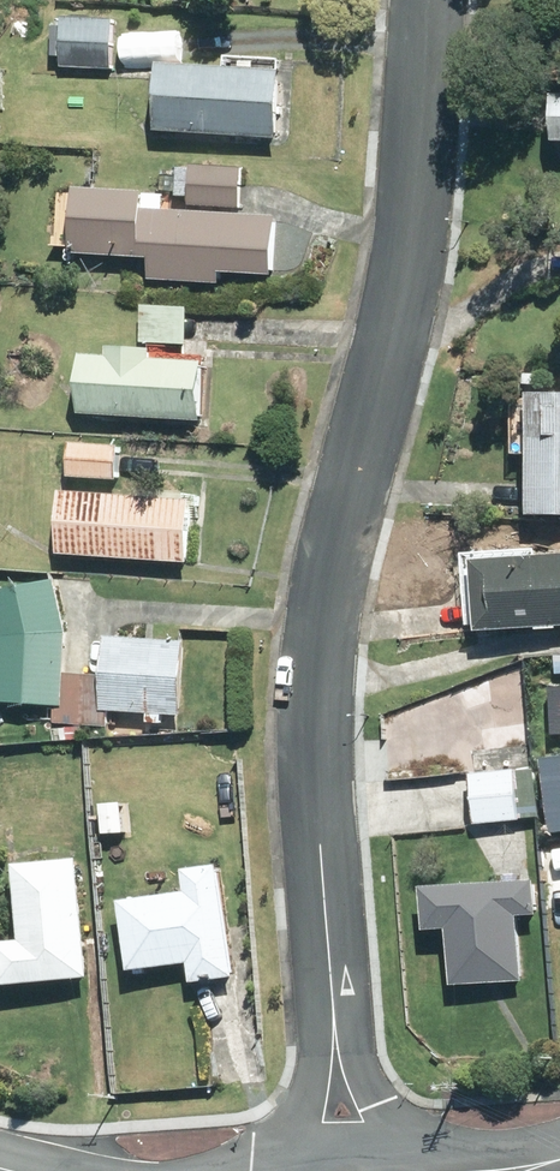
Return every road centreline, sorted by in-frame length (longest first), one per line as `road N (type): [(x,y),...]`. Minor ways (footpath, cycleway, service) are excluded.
road 1 (residential): [(426,0),(399,312),(335,553),(315,702),(341,1148)]

